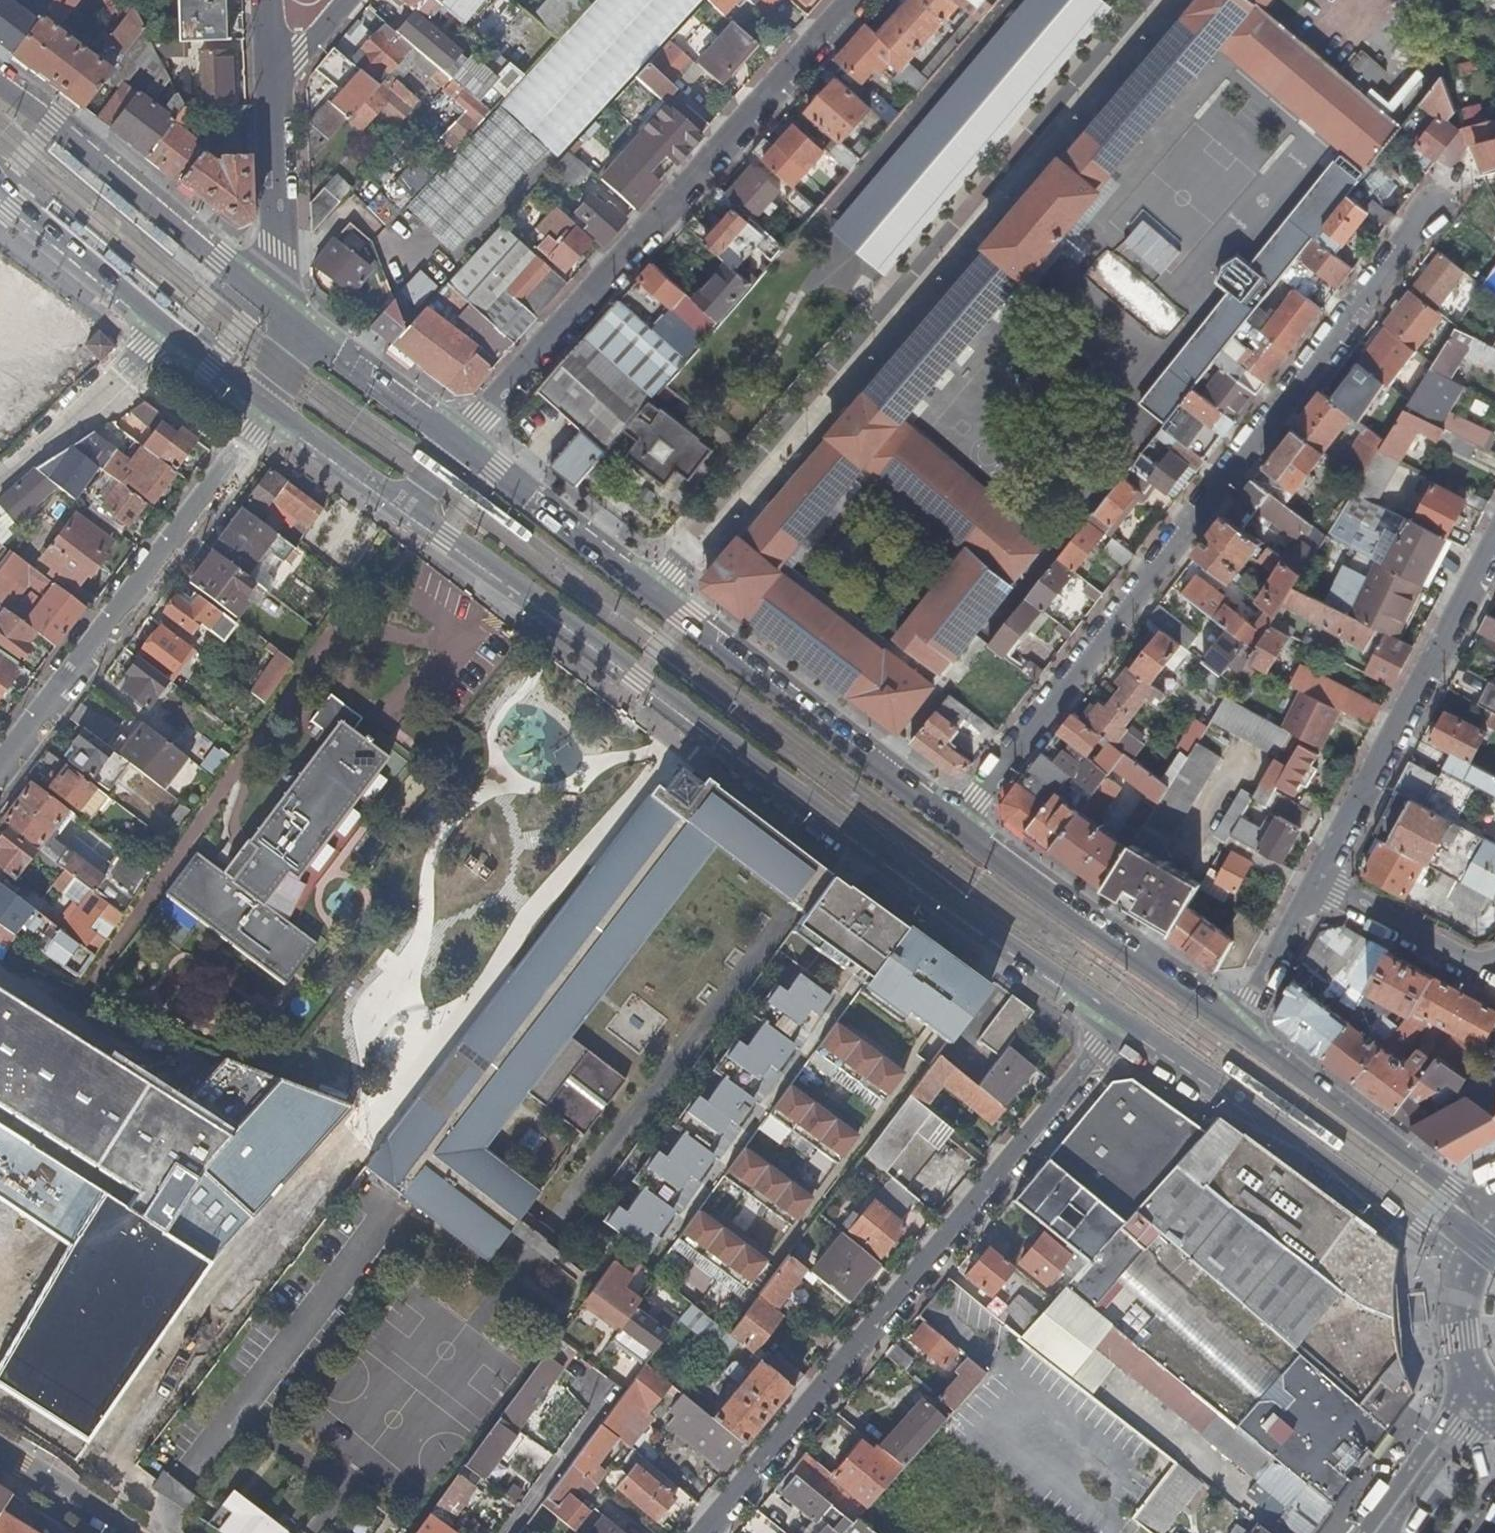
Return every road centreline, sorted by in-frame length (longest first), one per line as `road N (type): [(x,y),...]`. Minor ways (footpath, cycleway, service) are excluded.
road 1 (primary): [(411,510),(1127,1021)]
road 2 (residential): [(1432,208),(953,830)]
road 3 (residential): [(708,1532),(1127,1021)]
road 4 (primary): [(953,830),(457,445)]
road 5 (residential): [(457,445),(854,0)]
road 6 (residential): [(0,769),(275,409)]
road 7 (primary): [(1127,1021),(1422,1230),(1463,1272)]
road 8 (residential): [(1319,877),(1494,539)]
road 9 (primary): [(284,315),(0,88)]
road 10 (primary): [(1235,1029),(953,830)]
road 11 (primary): [(1494,1218),(1235,1029)]
road 12 (residential): [(284,315),(271,60)]
road 13 (residential): [(0,485),(168,326)]
road 14 (primary): [(0,182),(168,326)]
road 15 (primary): [(457,445),(284,315)]
road 16 (residential): [(1319,877),(1475,961),(1494,959)]
road 17 (primary): [(1476,1383),(1361,1532)]
road 18 (residential): [(613,1388),(497,1532)]
road 19 (residential): [(1235,1029),(1319,877)]
road 20 (primary): [(275,409),(411,510)]
road 21 (primary): [(1494,1408),(1403,1532)]
road 22 (primary): [(168,326),(275,409)]
road 23 (residential): [(0,1462),(110,1532)]

